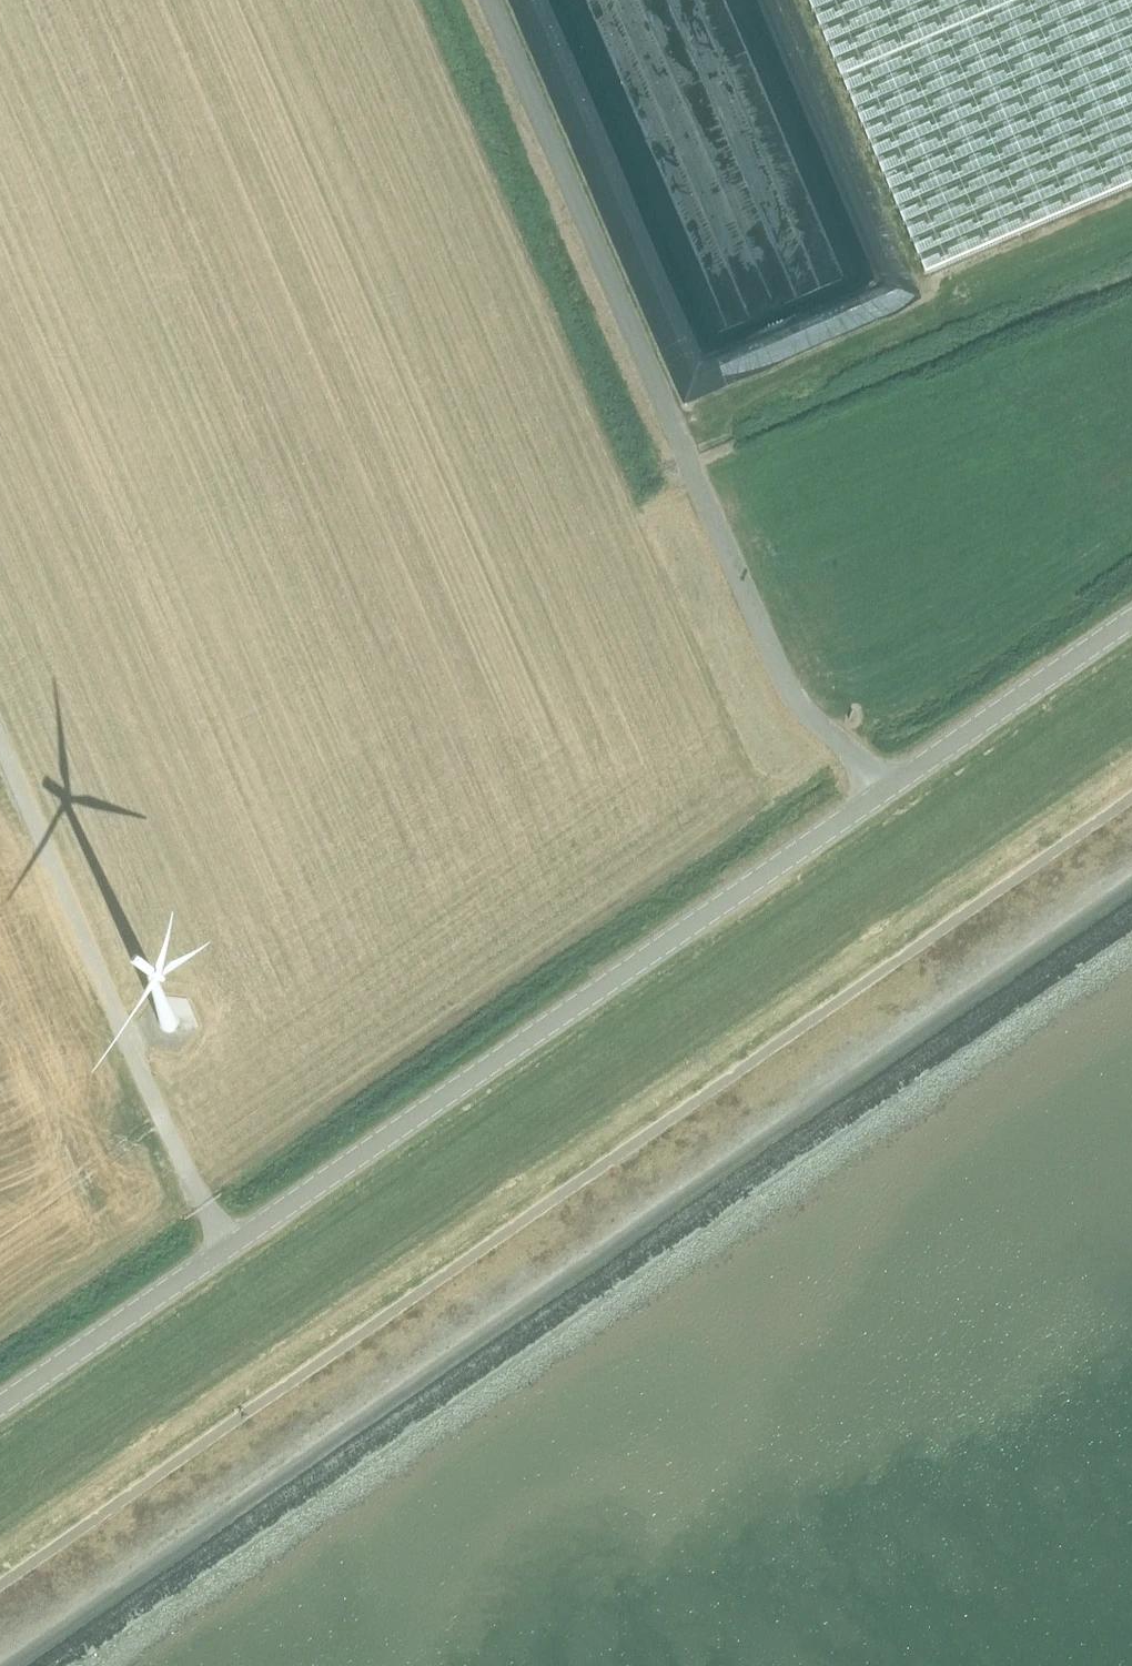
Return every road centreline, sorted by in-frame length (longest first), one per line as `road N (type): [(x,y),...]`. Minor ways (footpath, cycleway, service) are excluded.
road 1 (unclassified): [(0,1413),(1131,625)]

